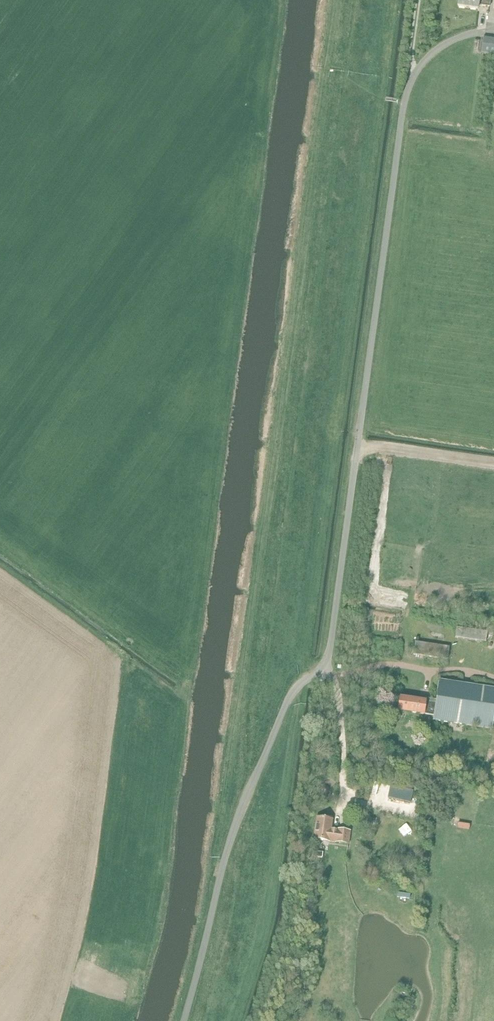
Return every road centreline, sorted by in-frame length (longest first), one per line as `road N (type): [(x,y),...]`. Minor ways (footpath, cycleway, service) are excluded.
road 1 (unclassified): [(184,1020),(244,802),(289,698),(330,648),(407,91),(431,54),(479,32)]
road 2 (track): [(116,764),(102,889),(69,1020)]
road 3 (track): [(358,446),(493,464)]

